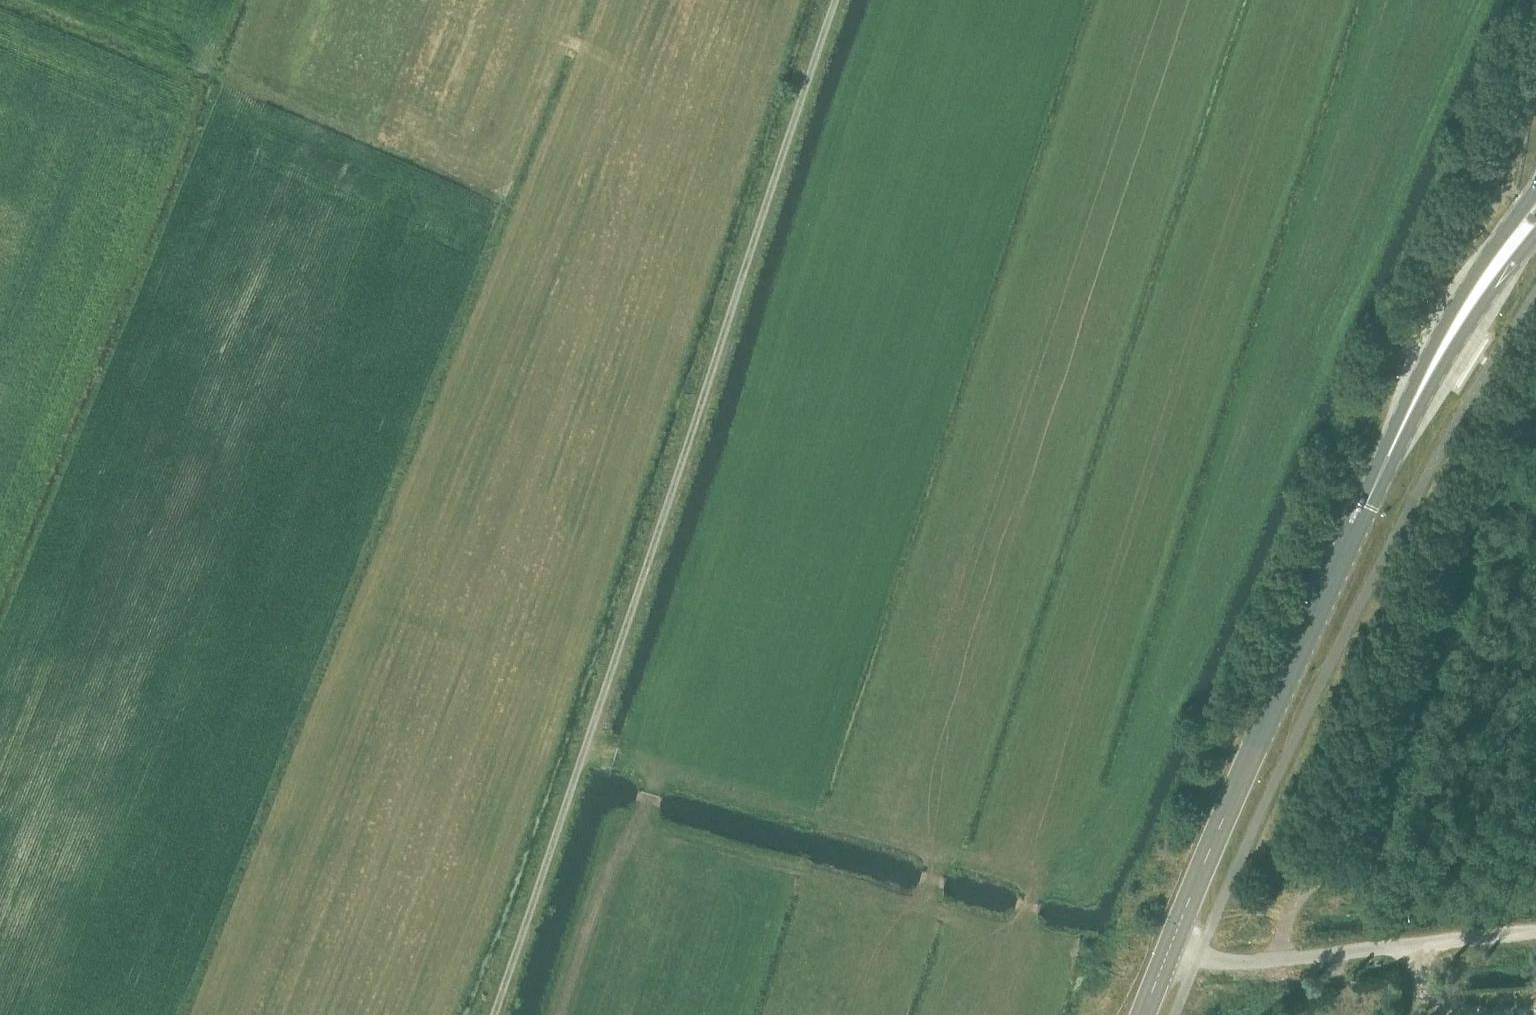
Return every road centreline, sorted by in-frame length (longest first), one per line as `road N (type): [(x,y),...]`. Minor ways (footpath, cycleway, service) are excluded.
road 1 (secondary): [(1170,951),(1414,404),(1485,280)]
road 2 (unclassified): [(1170,951),(1199,960),(1275,961),(1535,933)]

